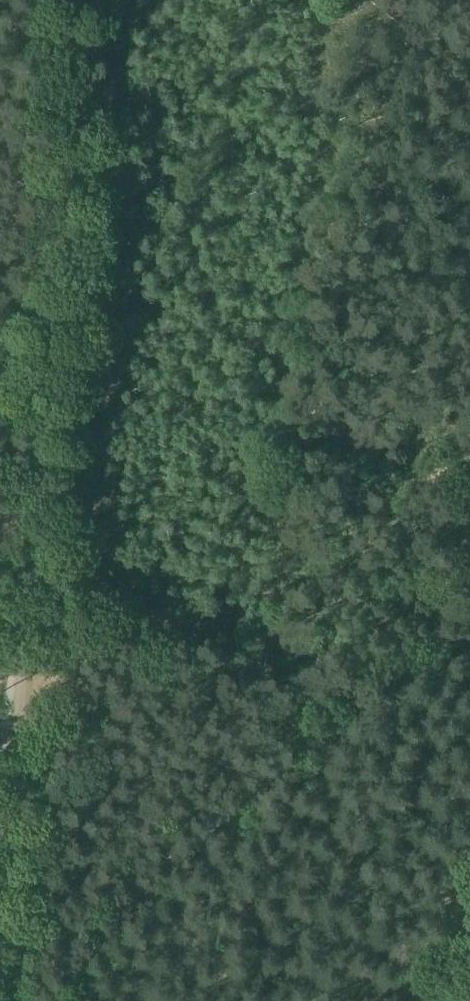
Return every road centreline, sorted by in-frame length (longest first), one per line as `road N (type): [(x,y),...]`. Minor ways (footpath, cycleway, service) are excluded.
road 1 (track): [(469,632),(244,788),(187,834),(52,984),(8,1000)]

